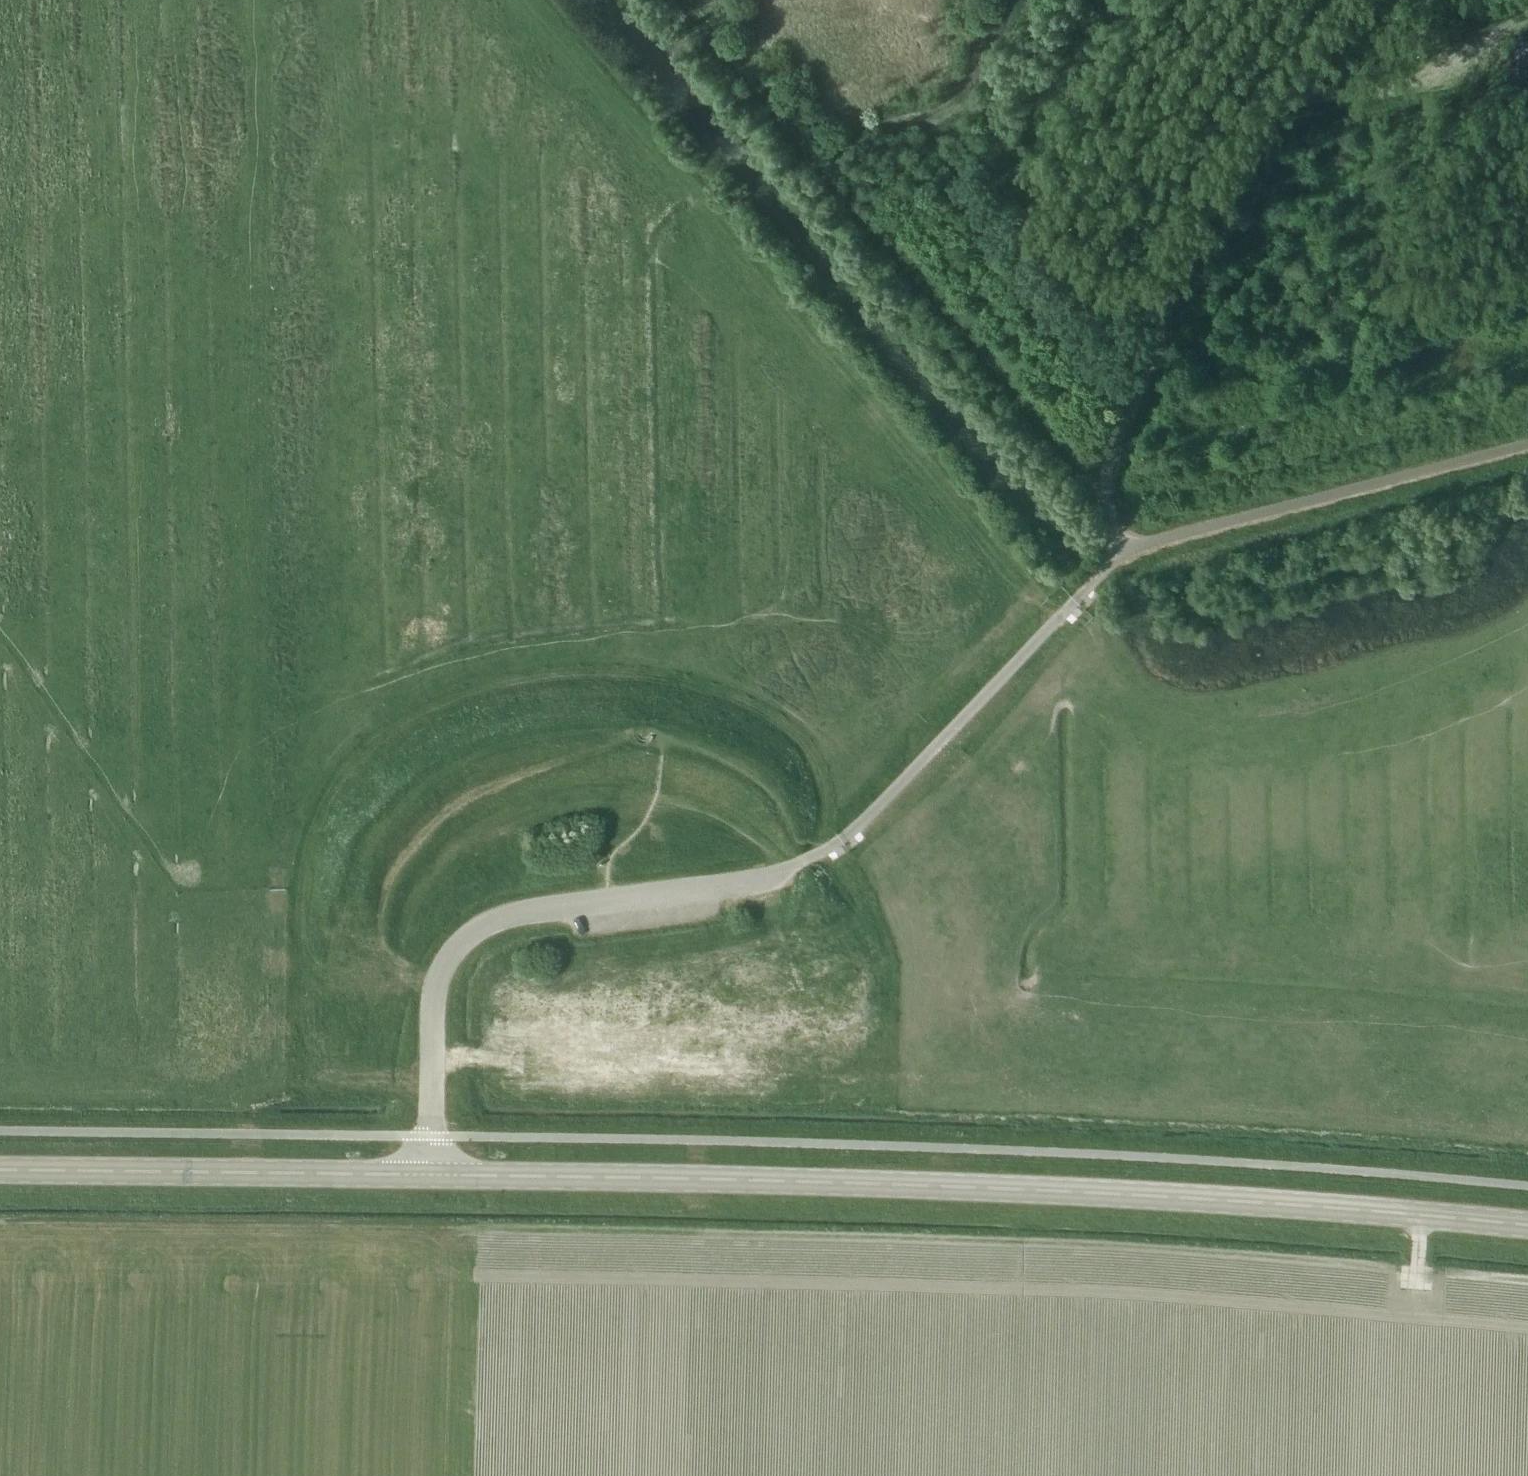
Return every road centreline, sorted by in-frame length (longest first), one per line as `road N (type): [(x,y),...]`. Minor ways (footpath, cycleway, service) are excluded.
road 1 (secondary): [(1527,1224),(959,1186),(0,1169)]
road 2 (track): [(1121,550),(1111,502),(1115,469),(1169,327),(1192,221),(1212,181),(1302,87),(1436,68),(1527,40)]

